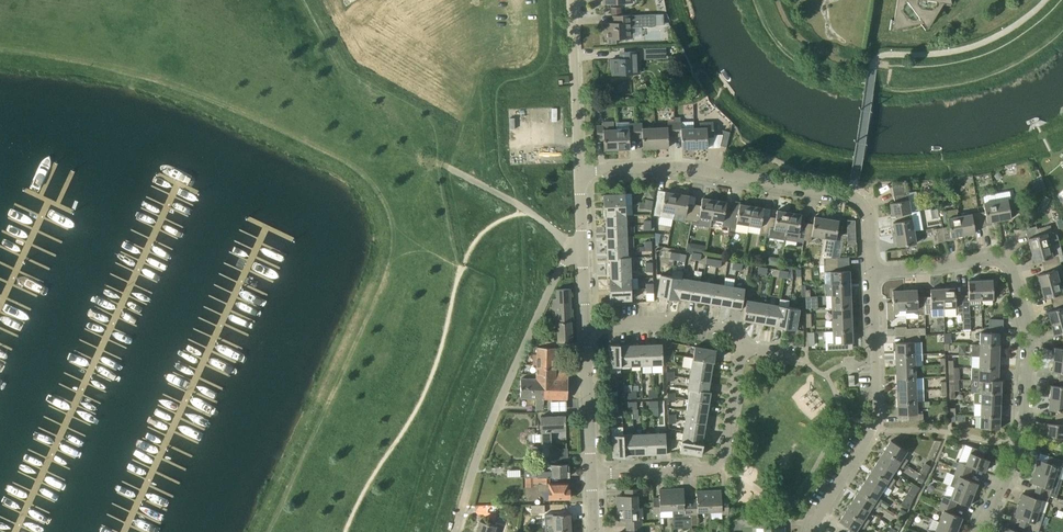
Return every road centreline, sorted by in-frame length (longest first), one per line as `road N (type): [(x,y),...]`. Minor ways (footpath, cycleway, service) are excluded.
road 1 (residential): [(982,531),(1023,442),(1030,336),(1013,271),(997,259),(872,273)]
road 2 (residential): [(590,469),(718,465),(744,347),(733,331),(703,323),(587,326)]
road 3 (residential): [(872,273),(867,207),(851,195),(676,164),(581,170)]
road 4 (residential): [(455,531),(483,440),(544,301),(573,249),(583,248)]
road 5 (residential): [(813,531),(879,414),(872,273)]
road 6 (residential): [(581,170),(573,0)]
road 7 (residential): [(590,469),(587,326)]

